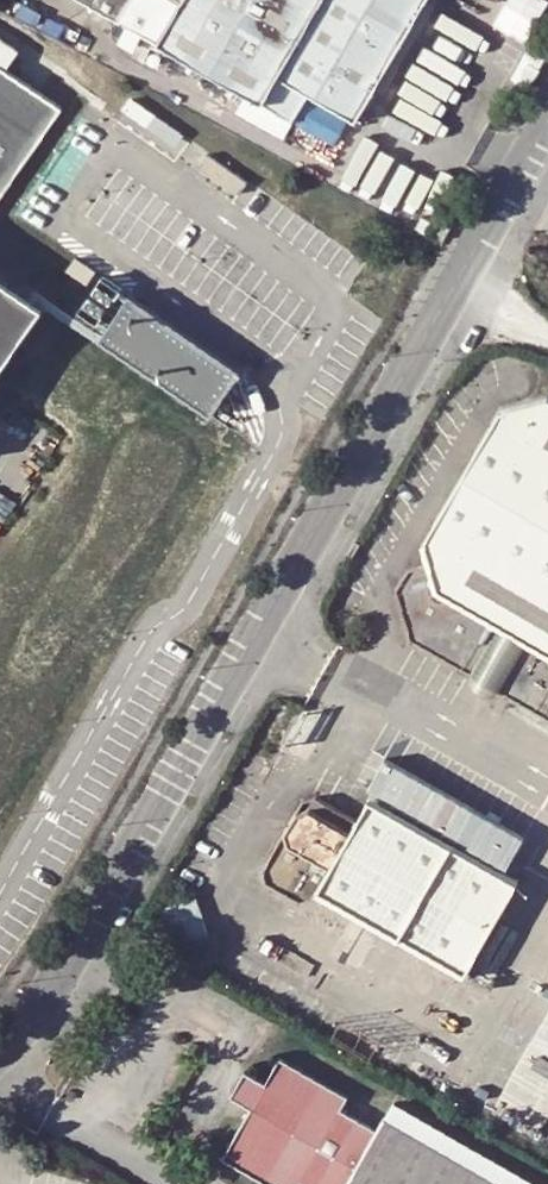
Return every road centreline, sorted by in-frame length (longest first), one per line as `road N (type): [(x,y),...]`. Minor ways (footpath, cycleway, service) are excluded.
road 1 (tertiary): [(0,1063),(32,1029),(547,116)]

